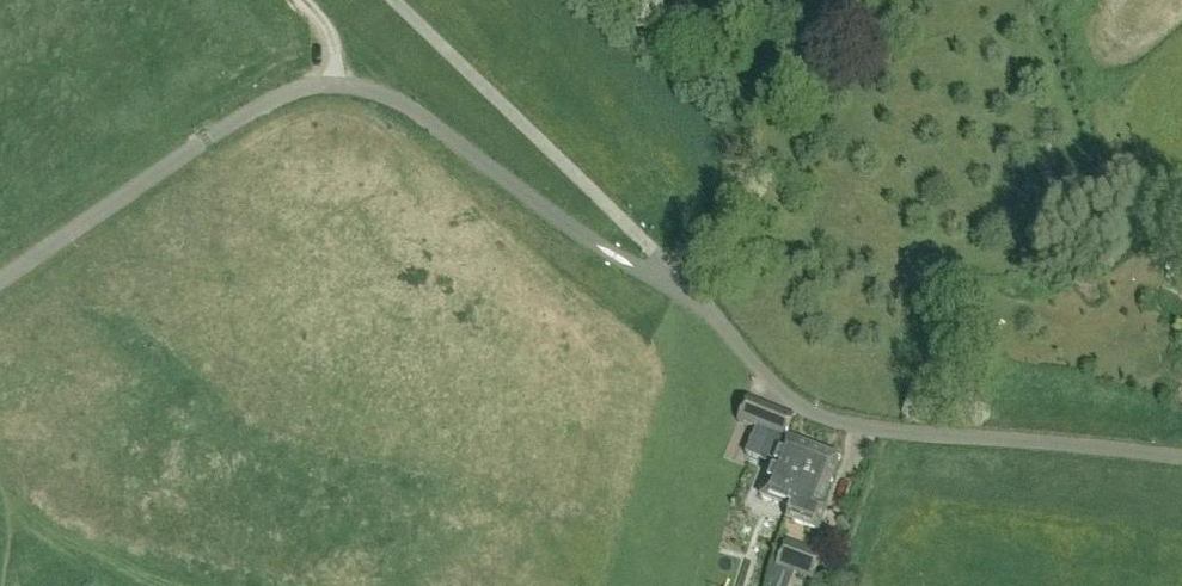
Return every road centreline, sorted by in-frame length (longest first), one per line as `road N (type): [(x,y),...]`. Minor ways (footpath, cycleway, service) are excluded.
road 1 (unclassified): [(683,283),(775,387),(825,416),(883,431),(1181,459)]
road 2 (unclassified): [(683,283),(600,246),(401,100),(338,83)]
road 3 (unclassified): [(338,83),(296,87),(255,107),(0,276)]

